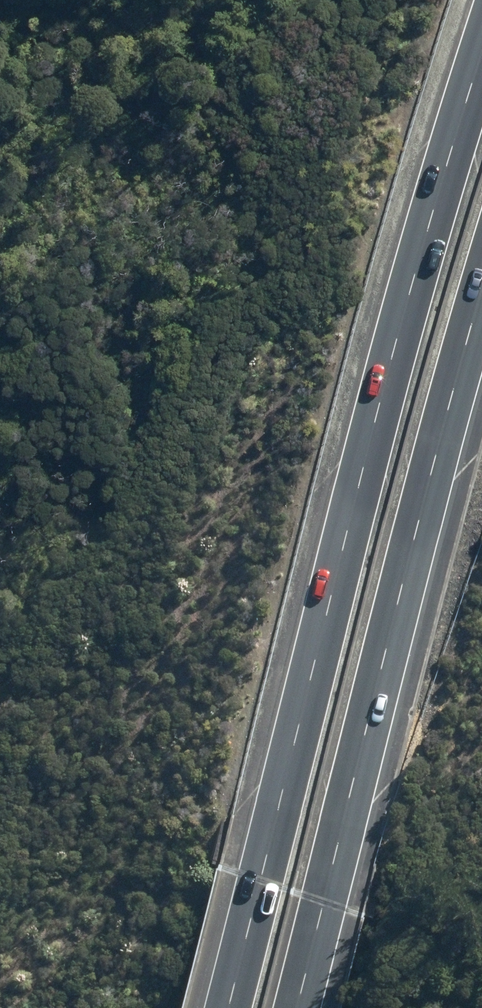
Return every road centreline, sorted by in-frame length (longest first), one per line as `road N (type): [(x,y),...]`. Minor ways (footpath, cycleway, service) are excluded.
road 1 (motorway): [(228,1007),(396,345),(481,53)]
road 2 (motorway): [(481,292),(298,1007)]

